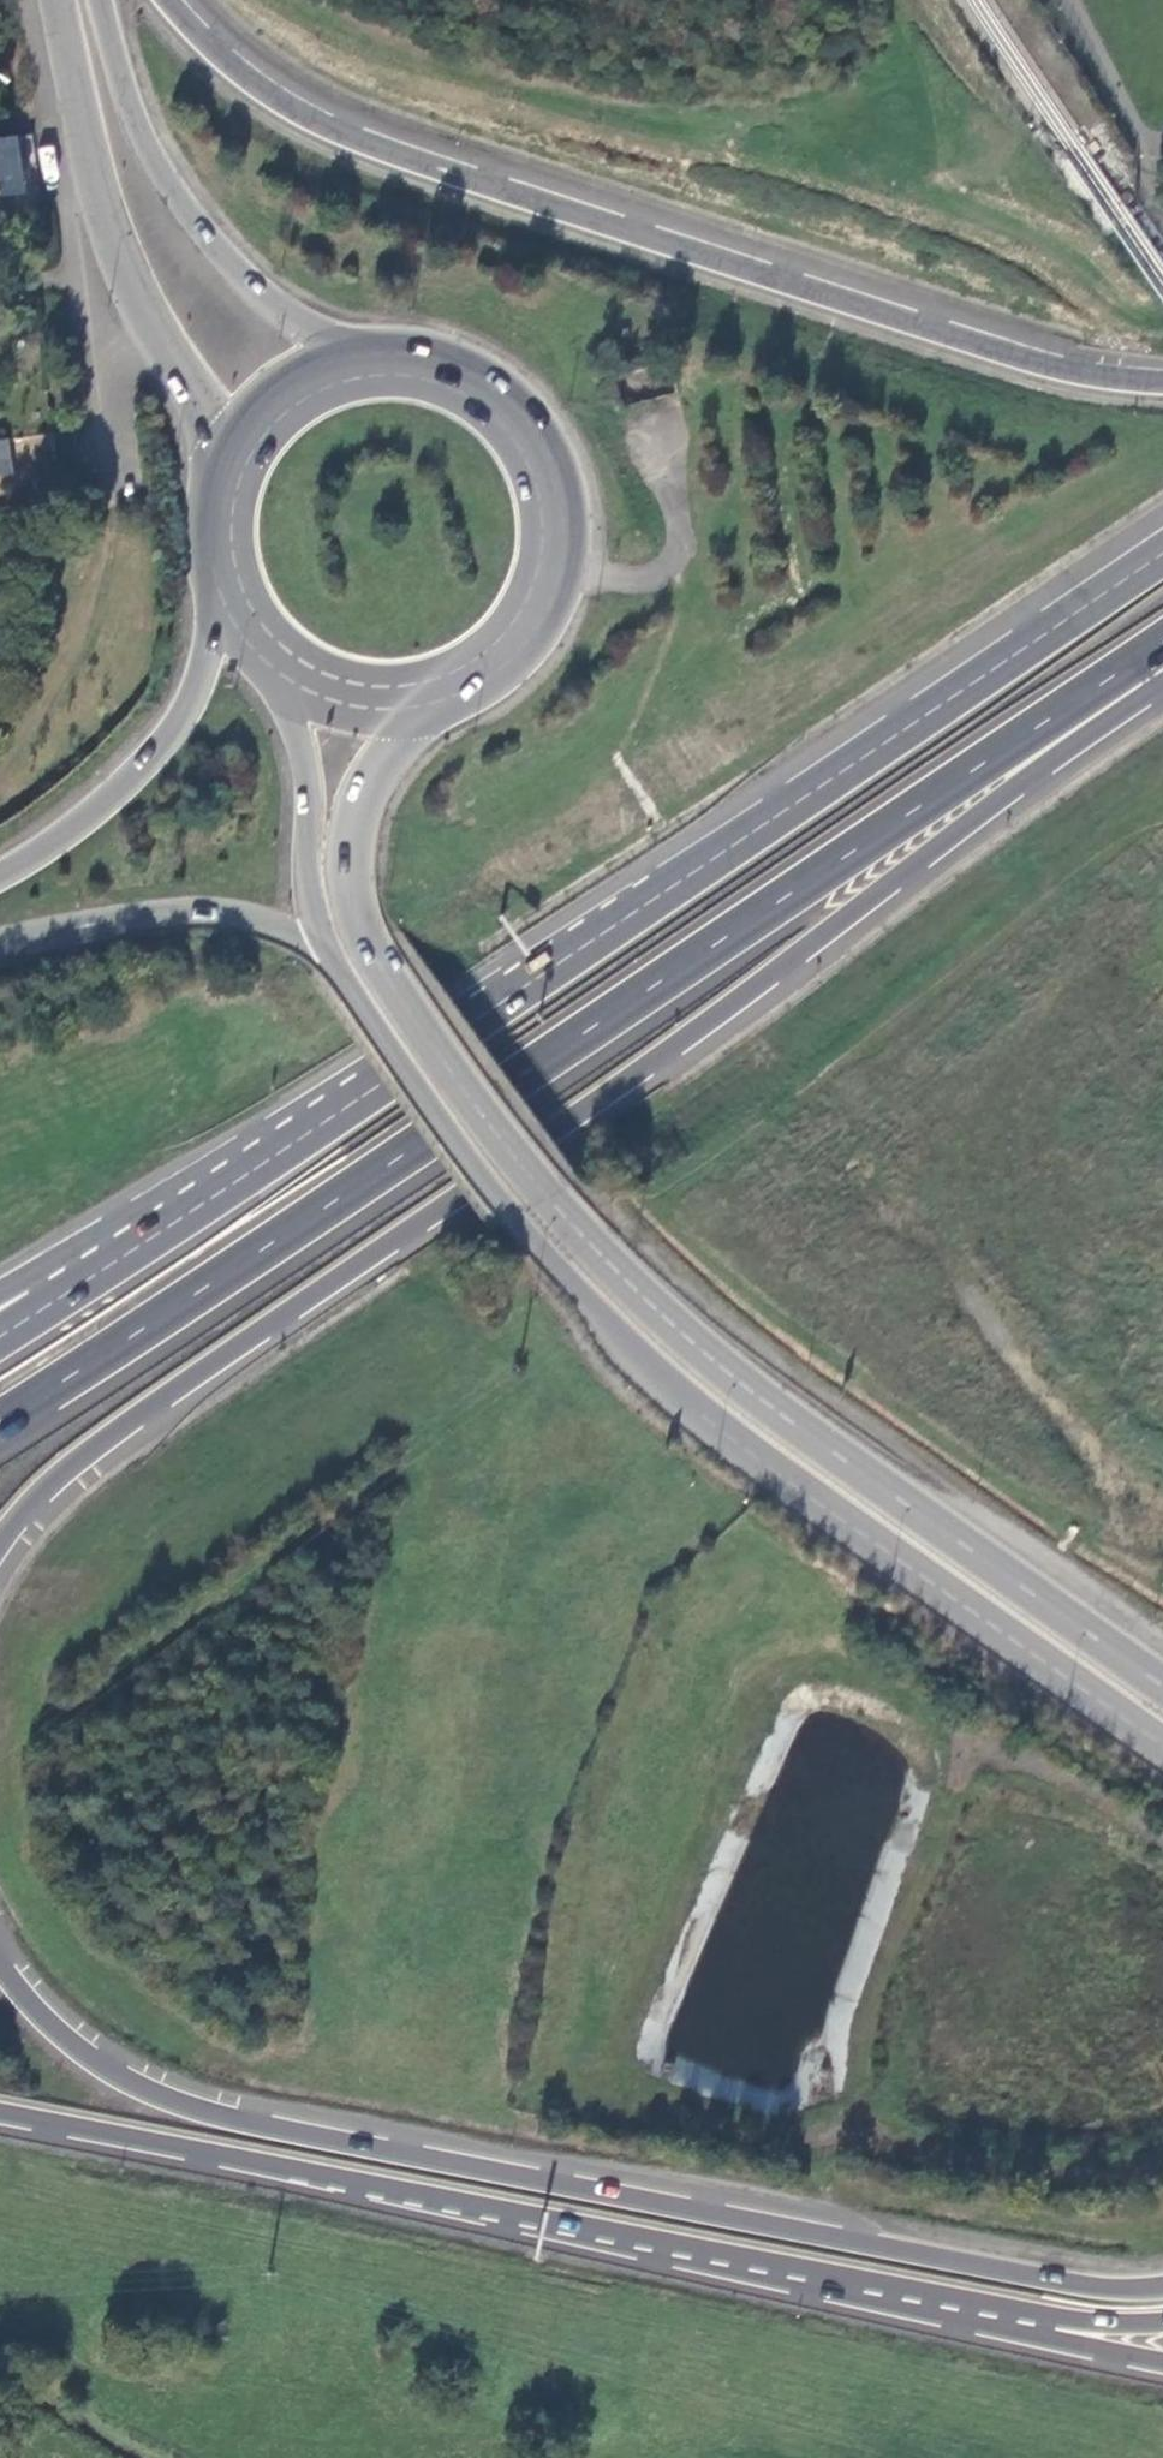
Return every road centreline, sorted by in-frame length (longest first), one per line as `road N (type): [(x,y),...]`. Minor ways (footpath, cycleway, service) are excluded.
road 1 (trunk): [(0,1418),(1162,645)]
road 2 (trunk): [(1162,553),(38,1310)]
road 3 (trunk): [(1162,1684),(705,1350),(505,1141),(399,993),(353,900),(350,858),(360,807),(378,767),(416,719)]
road 4 (trunk): [(1162,2287),(1070,2283),(245,2114),(129,2069),(72,2029),(0,1946)]
road 5 (trunk): [(323,941),(473,1164),(620,1328),(747,1437),(1162,1733)]
road 6 (trunk): [(1162,379),(1048,364),(358,140),(248,77),(171,0)]
road 7 (trunk): [(461,1190),(739,997),(1149,690),(1162,671)]
road 8 (trunk): [(547,2223),(1162,2359)]
road 9 (trunk): [(547,2223),(992,2306),(1162,2322)]
road 10 (primary): [(416,719),(461,706),(534,651),(558,612),(575,522),(567,477),(521,400),(443,353),(353,348)]
road 11 (trunk): [(0,1551),(48,1486),(104,1437),(461,1190)]
road 12 (trunk): [(0,2111),(547,2223)]
road 13 (track): [(898,0),(942,187),(1061,254),(1129,311),(1162,322)]
road 14 (primary): [(353,348),(320,336),(259,293),(198,227),(140,131),(101,0)]
road 15 (trunk): [(219,618),(198,681),(156,751),(64,834),(0,873)]
road 16 (trunk): [(0,943),(92,921),(212,909),(323,941)]
road 17 (trunk): [(281,688),(303,757),(308,884),(323,941)]
road 18 (residential): [(79,111),(63,218),(93,362)]
road 19 (primary): [(79,111),(121,258),(162,341)]
road 20 (primary): [(353,348),(270,385),(215,456)]
road 21 (primary): [(215,456),(198,537),(219,618)]
road 22 (primary): [(281,688),(323,710),(416,719)]
road 23 (primary): [(162,341),(212,425),(215,456)]
road 24 (residential): [(93,362),(112,489)]

